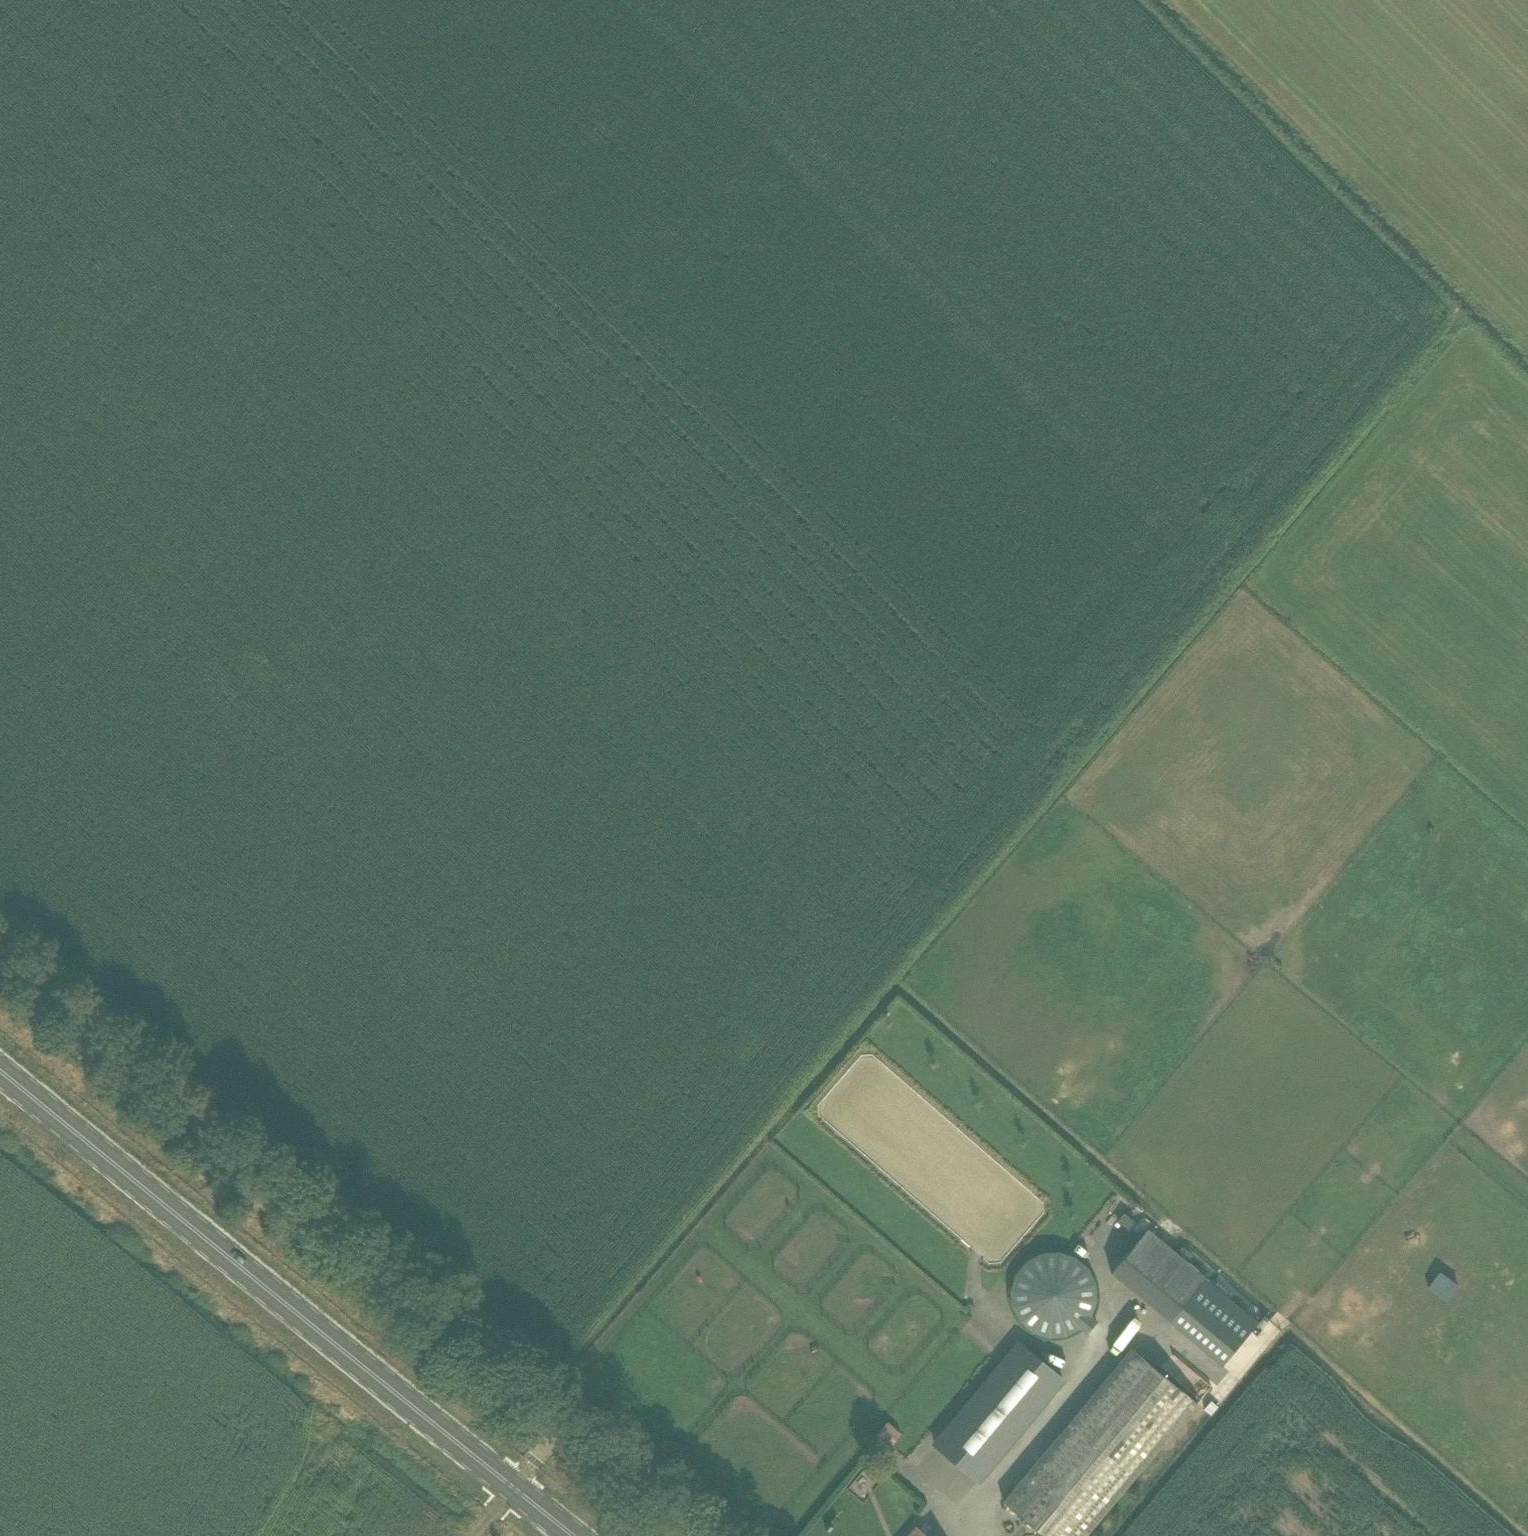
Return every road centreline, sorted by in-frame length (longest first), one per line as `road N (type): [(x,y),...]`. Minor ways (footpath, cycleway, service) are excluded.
road 1 (unclassified): [(691,1535),(0,957)]
road 2 (primary): [(573,1535),(0,1070)]

